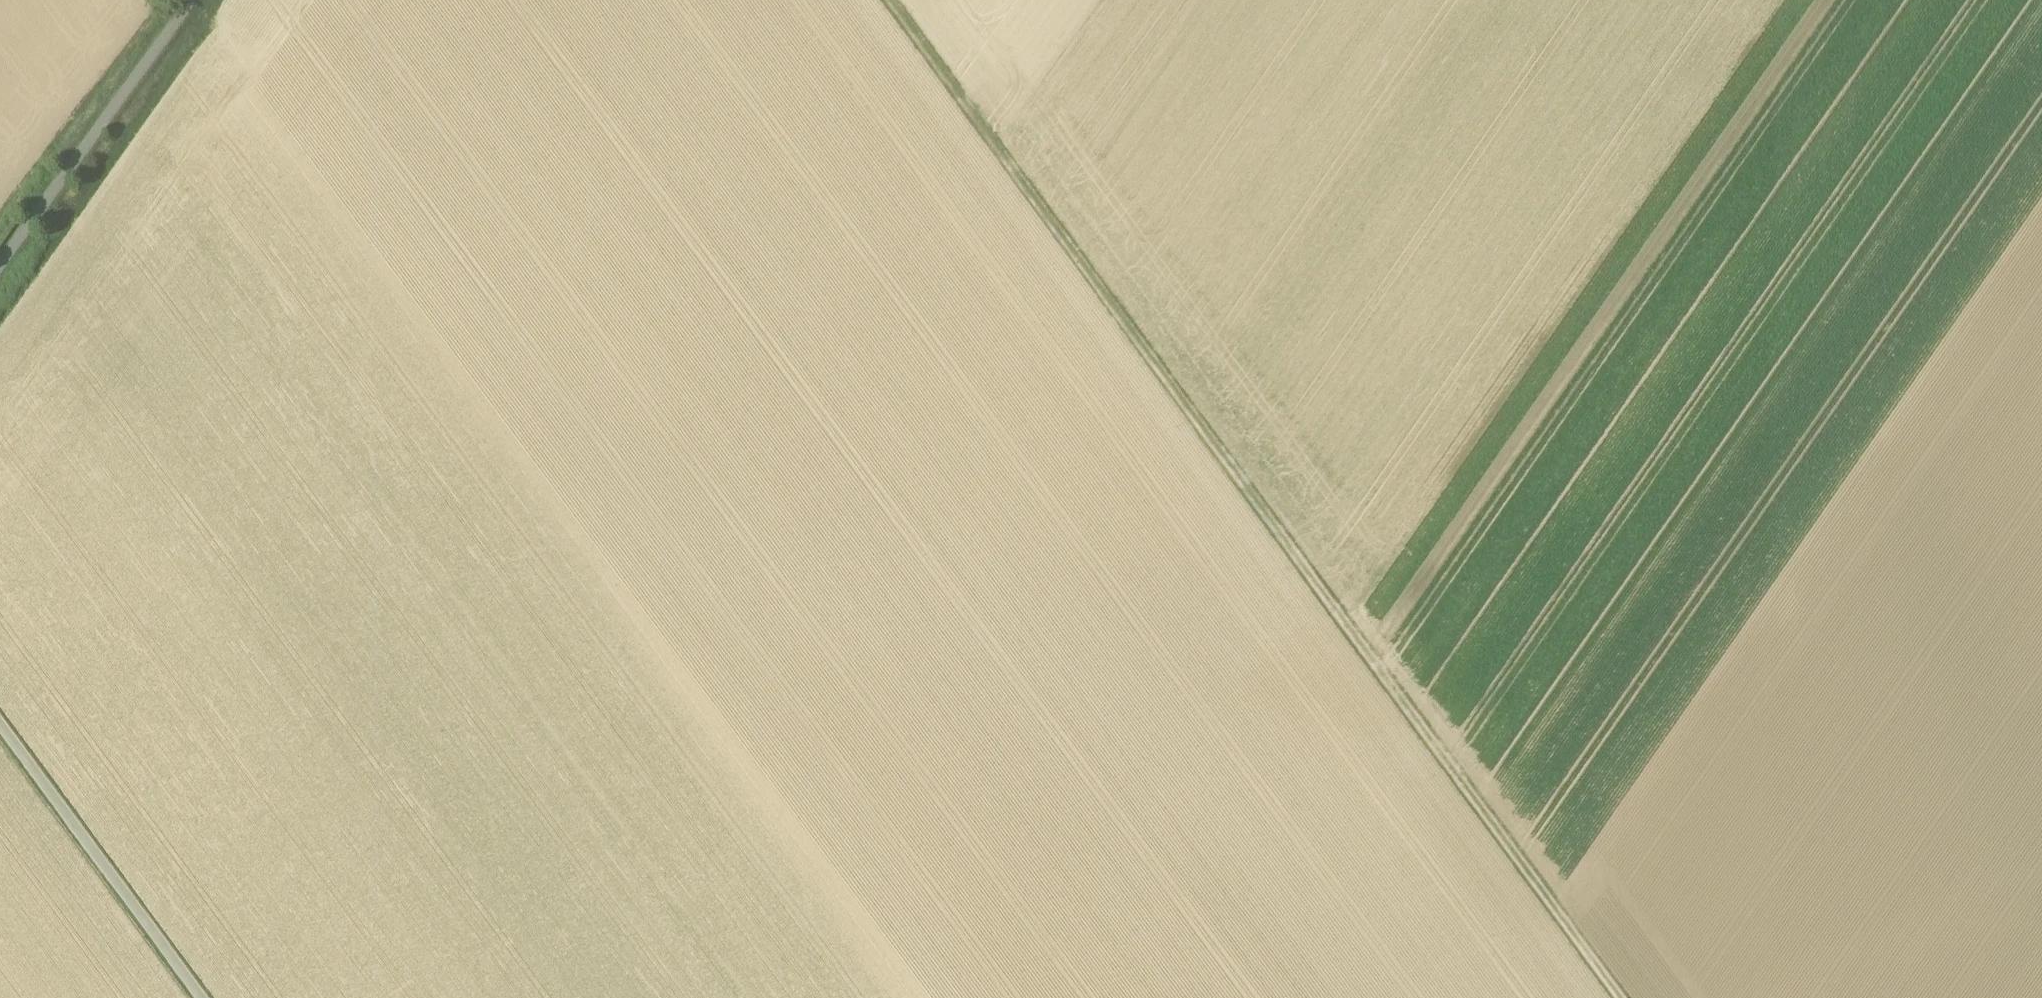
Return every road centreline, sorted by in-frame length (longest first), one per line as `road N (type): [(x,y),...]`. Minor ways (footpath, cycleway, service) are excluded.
road 1 (track): [(884,0),(1618,997)]
road 2 (track): [(196,997),(0,735)]

